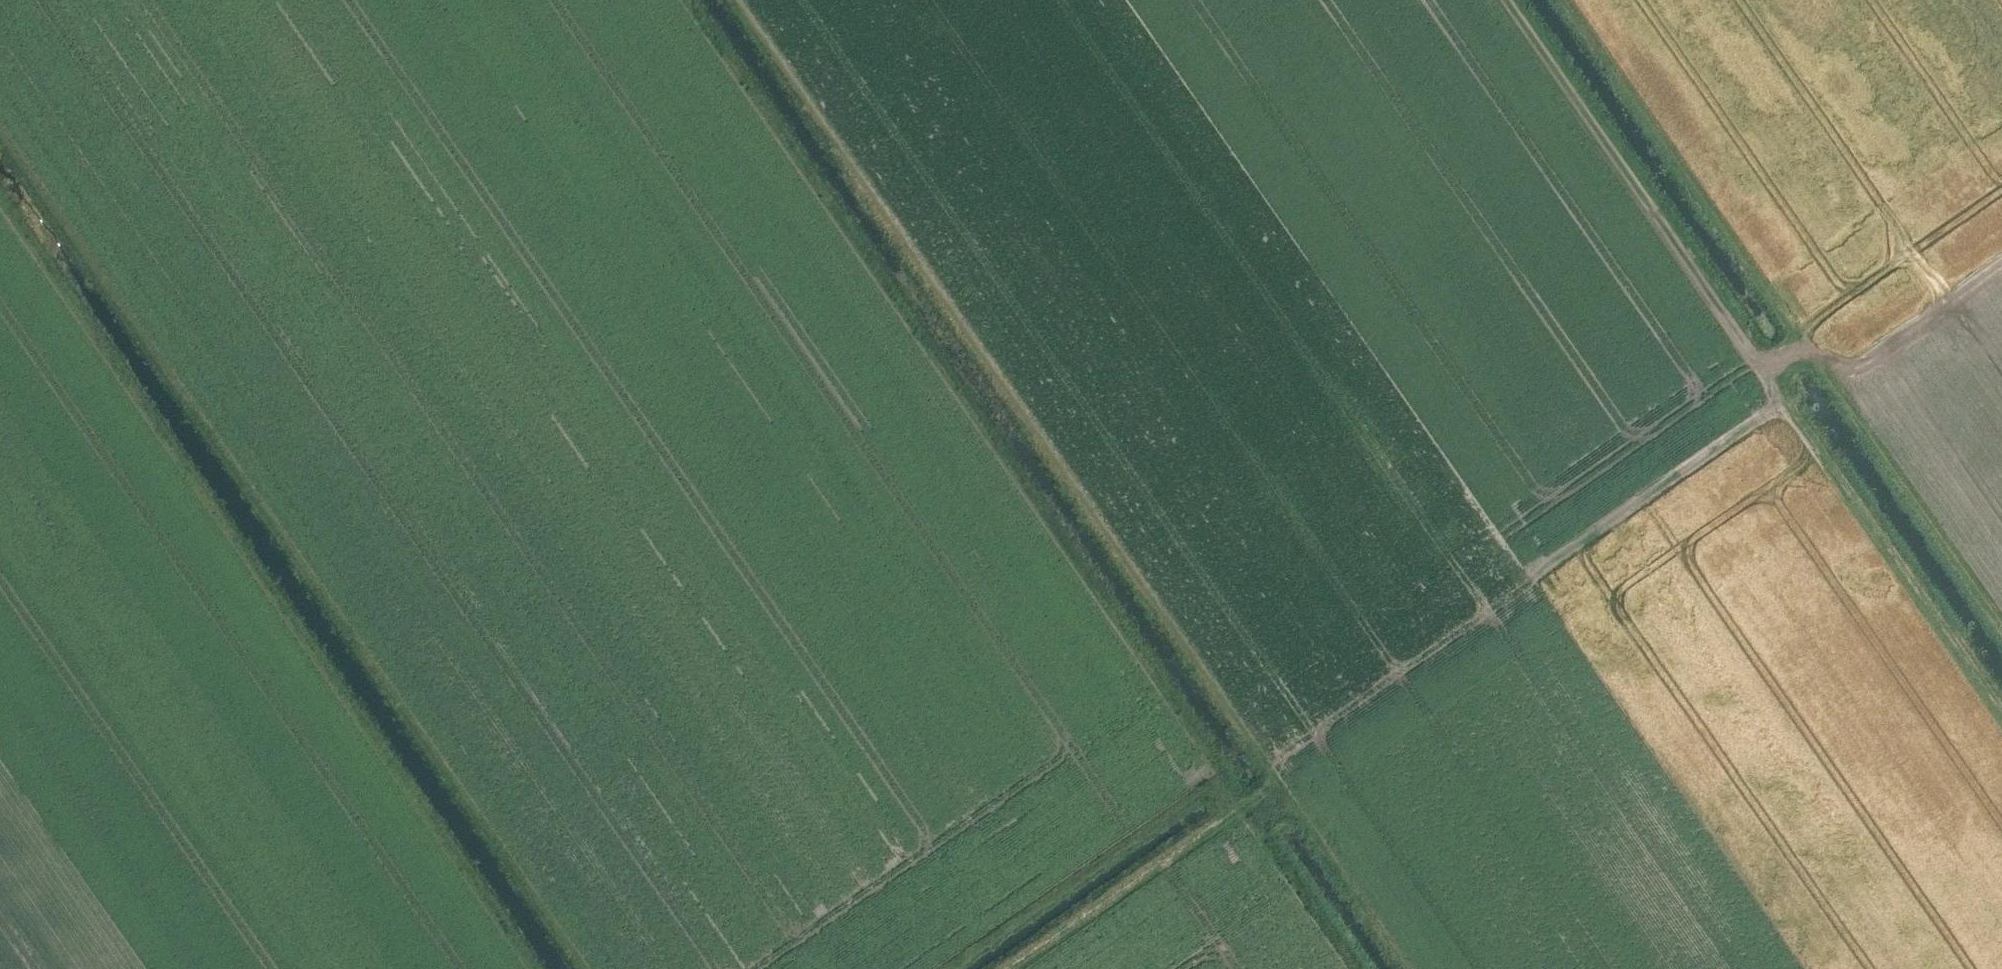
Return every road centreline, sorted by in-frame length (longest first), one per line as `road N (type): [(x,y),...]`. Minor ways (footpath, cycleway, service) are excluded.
road 1 (track): [(1011,968),(1266,792)]

